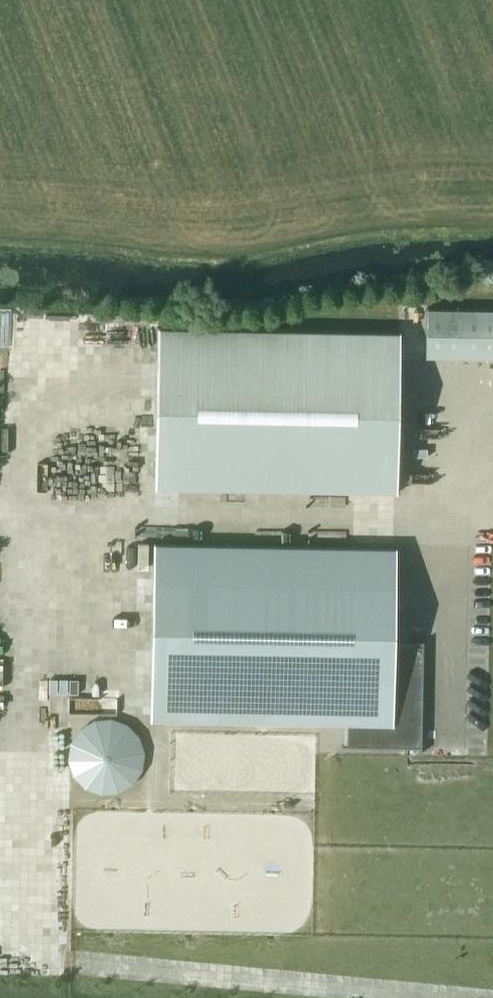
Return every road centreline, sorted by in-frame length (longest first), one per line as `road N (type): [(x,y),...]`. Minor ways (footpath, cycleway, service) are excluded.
road 1 (track): [(458,997),(36,957),(51,358)]
road 2 (track): [(0,511),(451,522)]

